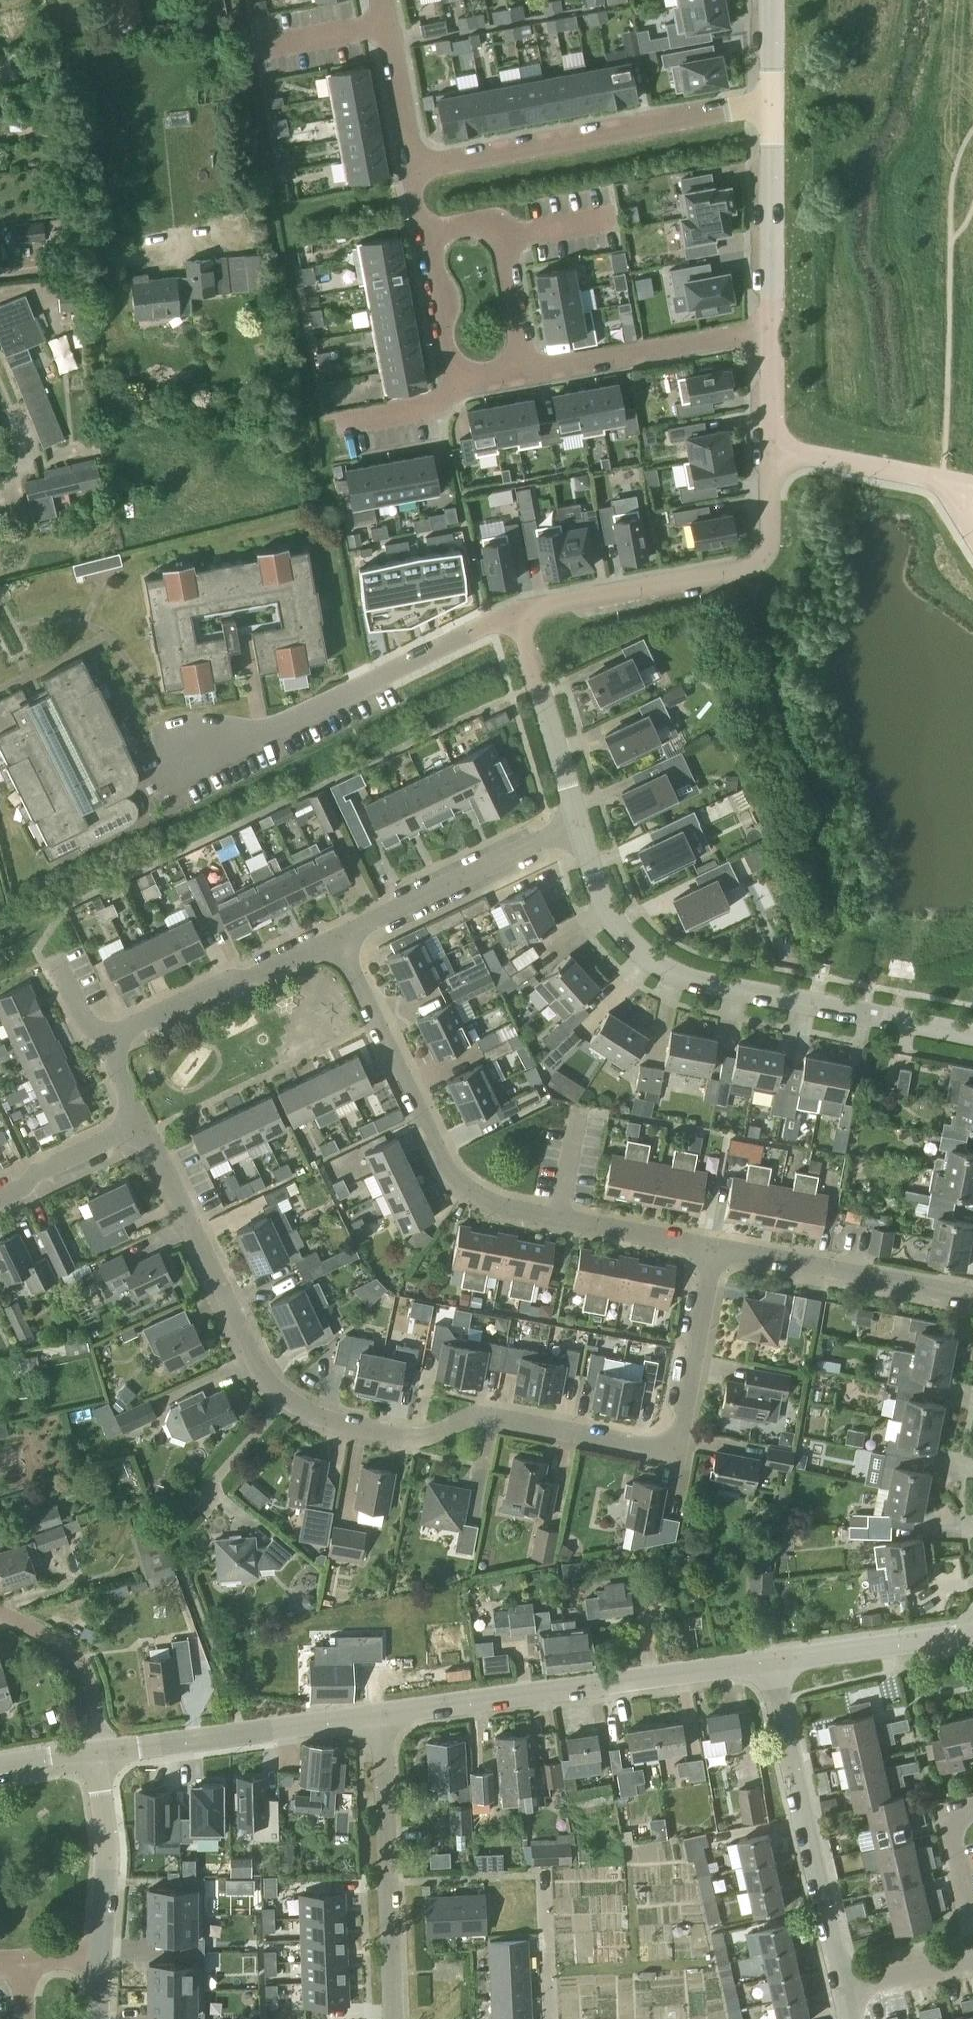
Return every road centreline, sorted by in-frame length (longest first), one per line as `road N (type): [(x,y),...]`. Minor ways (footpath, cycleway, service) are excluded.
road 1 (residential): [(715,1249),(682,1427),(671,1442),(651,1447),(491,1418),(408,1438),(317,1418),(285,1398)]
road 2 (residential): [(715,1249),(477,1197),(438,1153),(337,940)]
road 3 (residential): [(972,1036),(701,984),(653,966),(618,928),(579,824)]
road 4 (residential): [(514,614),(154,792)]
road 5 (residential): [(381,1718),(772,1665)]
road 6 (residential): [(772,450),(769,549),(748,568),(514,614)]
road 7 (residential): [(767,106),(416,169)]
road 8 (residential): [(843,1991),(772,1665)]
road 9 (residential): [(285,1398),(261,1373),(140,1125)]
road 10 (residential): [(395,2018),(381,1718)]
road 11 (residential): [(94,1753),(381,1718)]
road 12 (residential): [(337,940),(579,824)]
road 13 (residential): [(972,1298),(715,1249)]
road 14 (residential): [(104,1041),(337,940)]
road 15 (residential): [(771,329),(528,373)]
road 16 (residential): [(425,236),(498,222),(528,373)]
road 17 (residential): [(771,329),(767,106)]
road 18 (residential): [(579,824),(514,614)]
road 19 (residential): [(100,1962),(105,1810),(94,1753)]
road 20 (residential): [(972,1639),(772,1665)]
road 21 (residential): [(94,1753),(80,1666),(63,1646),(0,1611)]
road 22 (residential): [(772,450),(943,482)]
road 23 (residential): [(384,0),(416,169)]
road 24 (residential): [(174,1527),(285,1398)]
road 25 (residential): [(0,1200),(37,1172),(140,1125)]
road 26 (residential): [(425,236),(454,388)]
road 27 (residential): [(551,2018),(547,1875)]
road 28 (residential): [(843,1991),(972,1960)]
road 29 (residential): [(454,388),(432,411),(337,430)]
road 30 (residential): [(772,450),(771,329)]
road 31 (residential): [(969,1922),(952,1843),(954,1829),(972,1812)]

